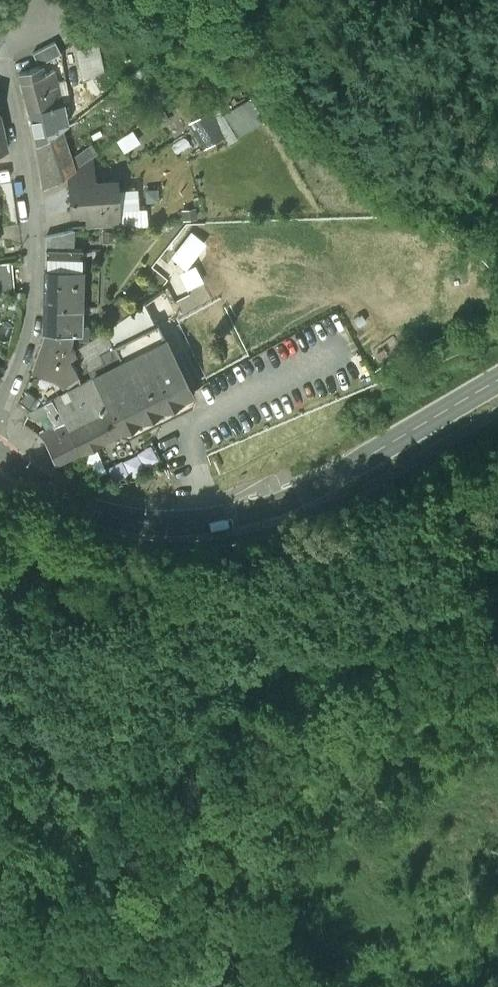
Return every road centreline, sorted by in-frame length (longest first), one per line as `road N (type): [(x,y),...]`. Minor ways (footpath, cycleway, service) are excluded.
road 1 (secondary): [(497,383),(297,494),(198,519),(135,517),(82,502),(0,450)]
road 2 (residential): [(0,397),(27,287),(29,231),(8,72),(26,35)]
road 3 (track): [(0,611),(56,735),(66,778),(45,800),(0,809)]

